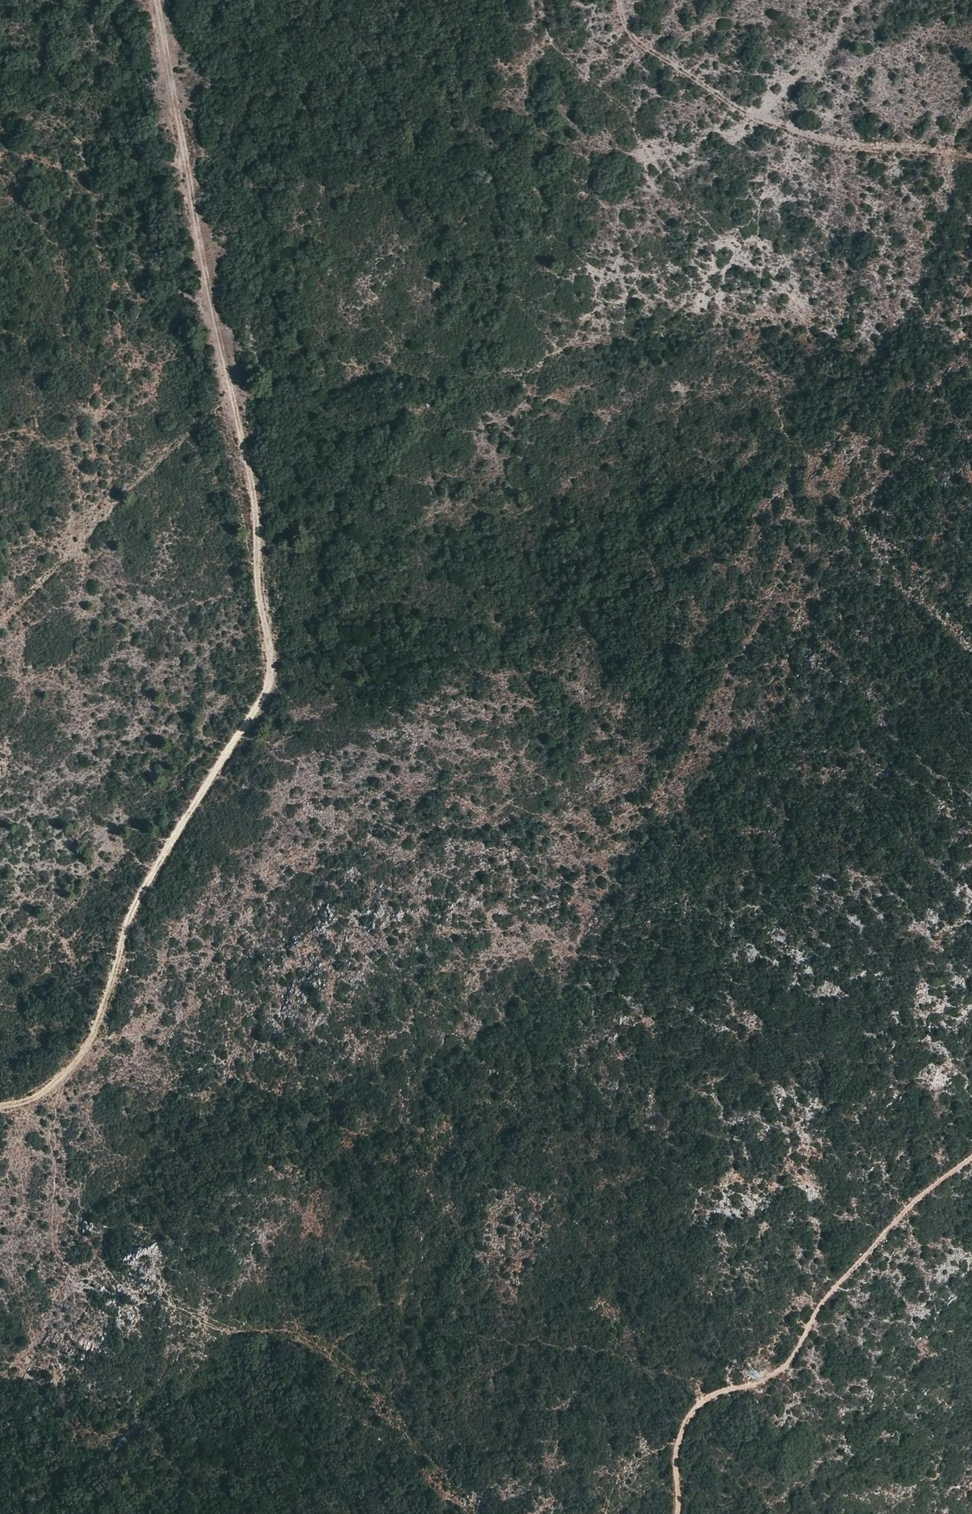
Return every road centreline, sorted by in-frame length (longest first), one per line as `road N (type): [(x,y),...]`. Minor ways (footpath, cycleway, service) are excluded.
road 1 (track): [(0,1114),(67,1095),(110,1048),(171,861),(281,691),(270,528),(155,0)]
road 2 (track): [(675,1513),(676,1460),(688,1417),(703,1400),(784,1367),(829,1298),(908,1205),(971,1159)]
road 3 (track): [(621,0),(632,40),(738,113),(830,145),(971,159)]

